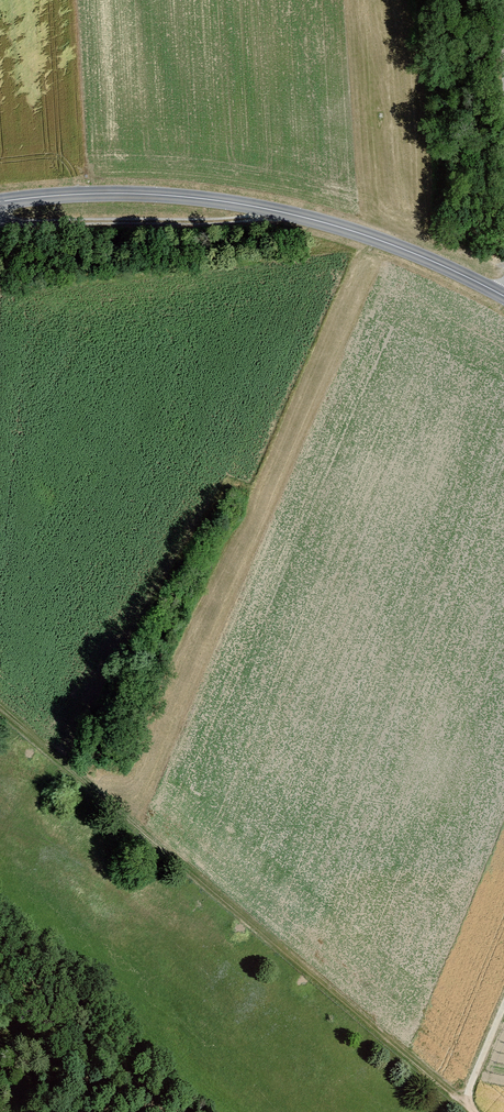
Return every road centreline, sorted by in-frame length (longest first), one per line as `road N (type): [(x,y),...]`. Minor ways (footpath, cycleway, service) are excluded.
road 1 (track): [(0,712),(465,1100)]
road 2 (tertiary): [(502,297),(401,251),(301,220),(201,201),(113,196),(0,207)]
road 3 (unclassified): [(484,0),(502,297)]

